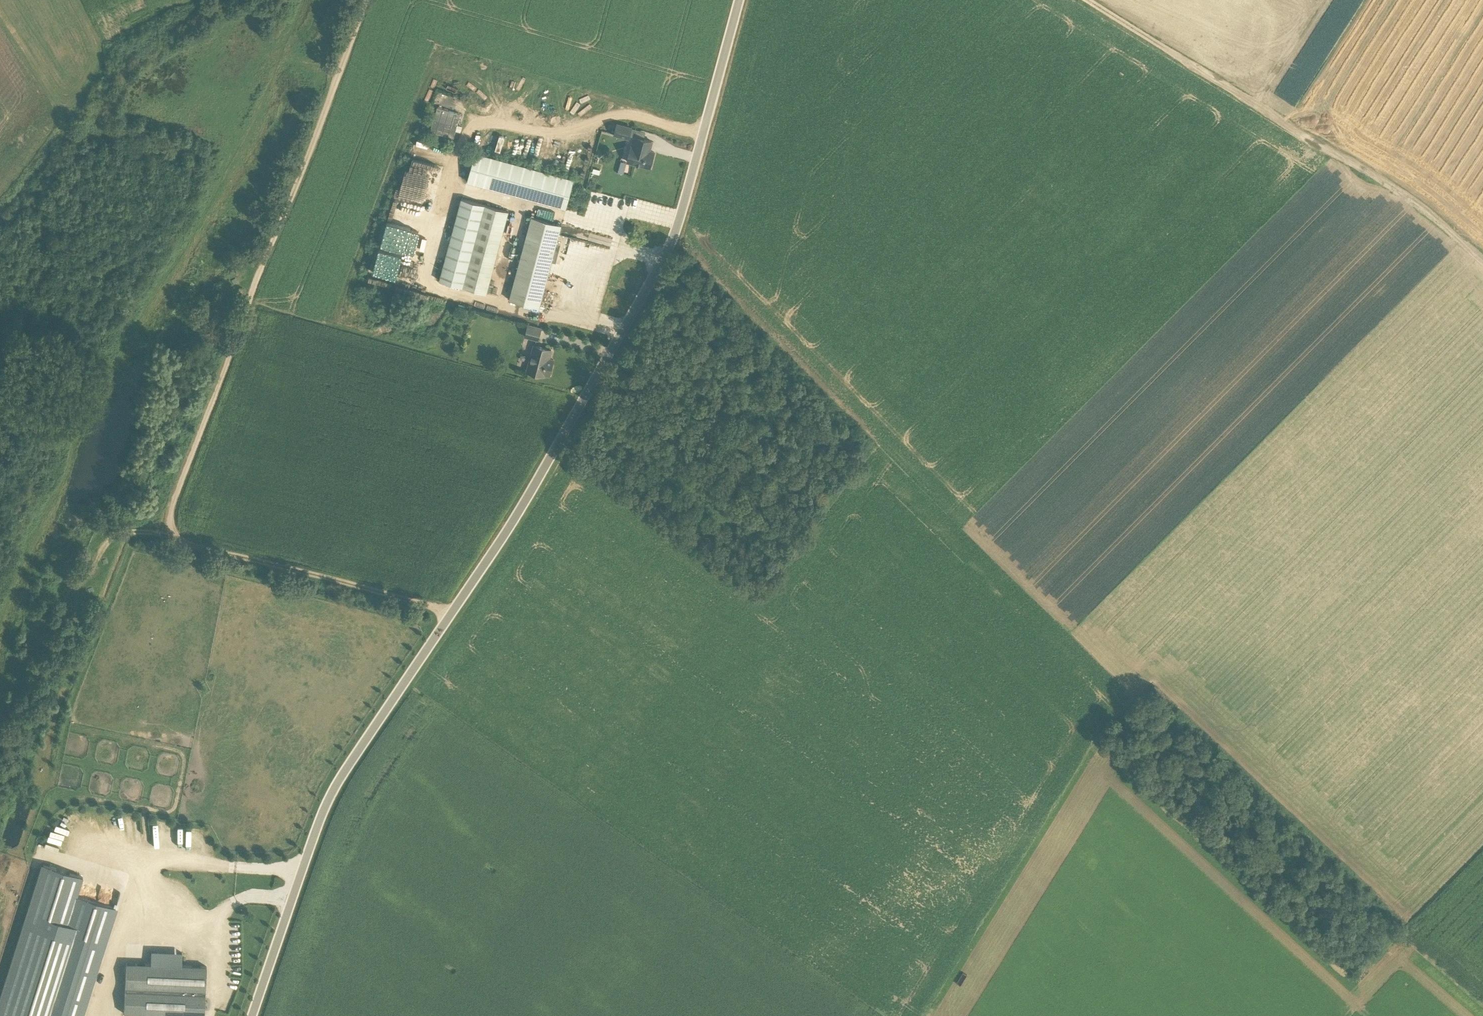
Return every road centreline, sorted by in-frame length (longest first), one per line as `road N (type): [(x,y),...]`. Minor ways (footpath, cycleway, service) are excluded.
road 1 (tertiary): [(252,1015),(339,780),(511,524),(666,255),(739,0)]
road 2 (track): [(370,0),(162,523),(179,543),(452,613)]
road 3 (track): [(1482,266),(1431,221),(1071,0)]

